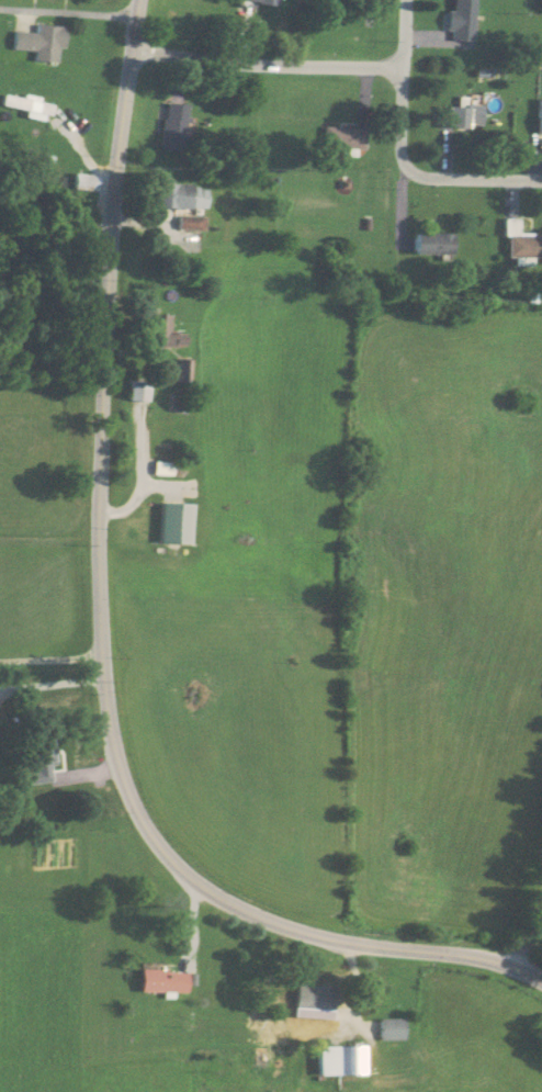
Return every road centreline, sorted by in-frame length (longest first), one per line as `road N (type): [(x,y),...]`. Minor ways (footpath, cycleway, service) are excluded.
road 1 (primary): [(541,987),(459,956),(301,942),(240,915),(192,889),(169,865),(113,769),(100,672),(103,327),(111,189),(136,0)]
road 2 (residential): [(399,68),(192,61),(128,52)]
road 3 (residential): [(399,68),(404,171),(541,181)]

